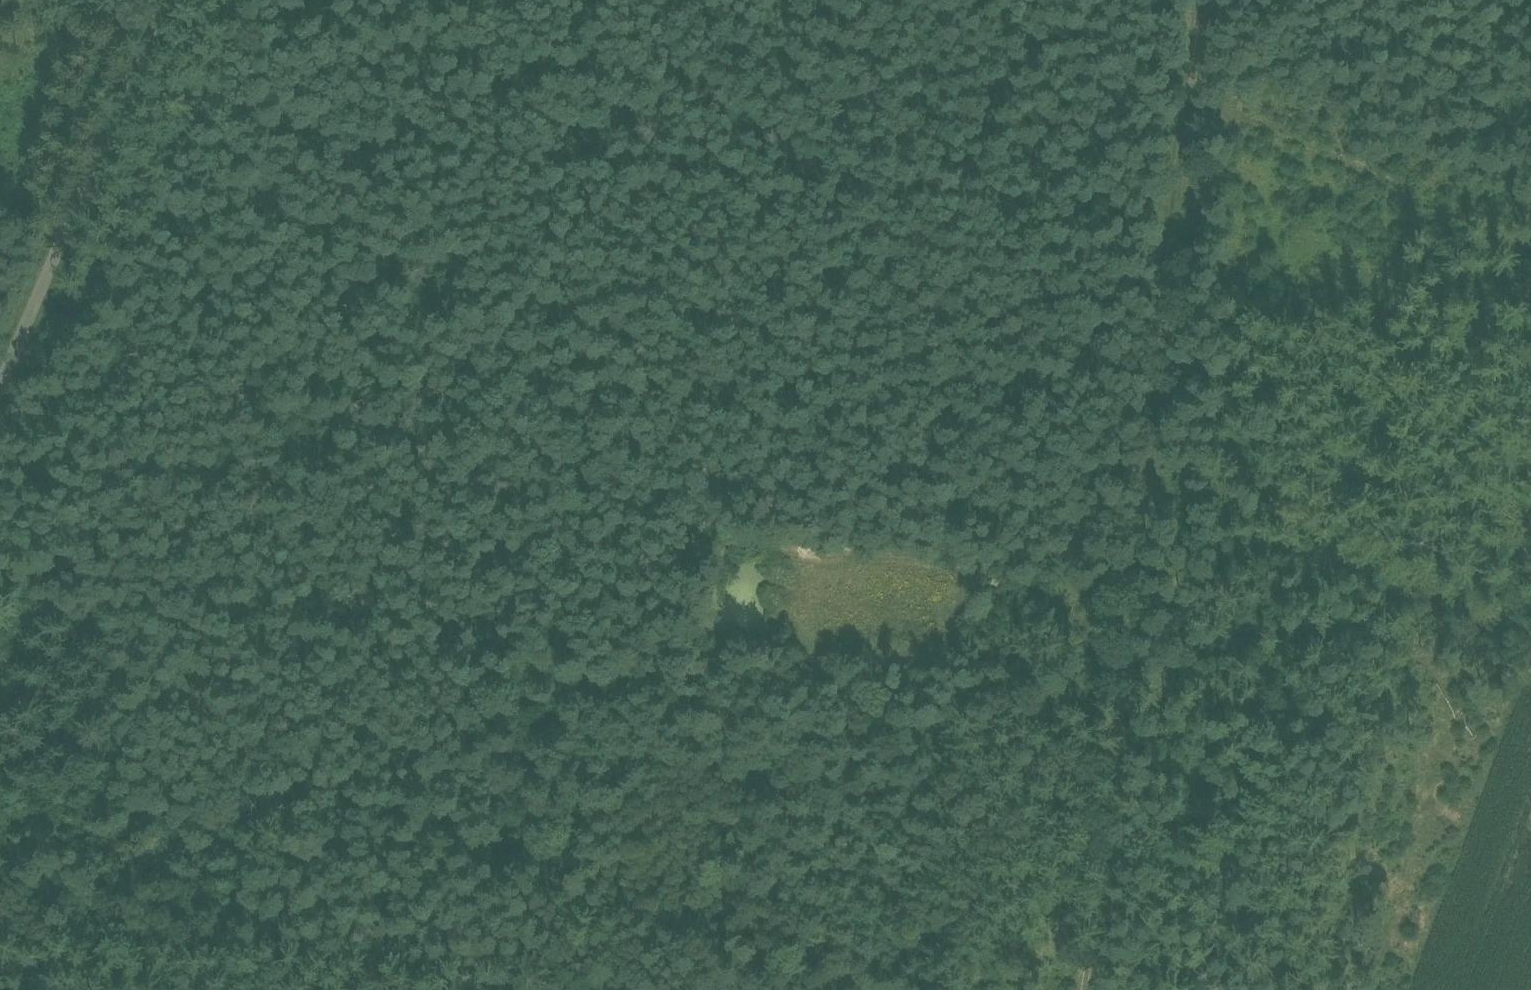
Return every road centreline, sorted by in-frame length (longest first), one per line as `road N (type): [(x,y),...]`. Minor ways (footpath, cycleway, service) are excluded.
road 1 (track): [(0,378),(160,0)]

